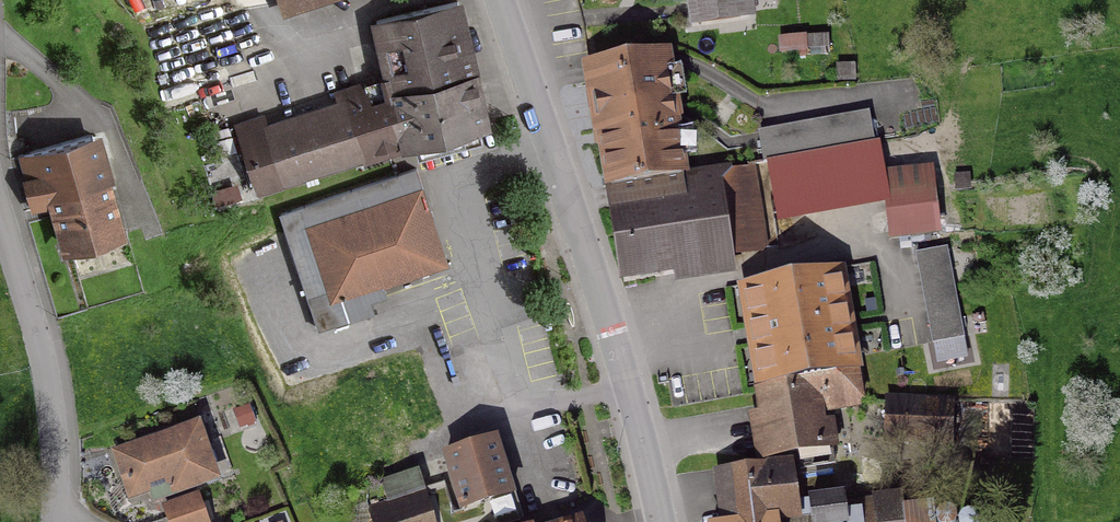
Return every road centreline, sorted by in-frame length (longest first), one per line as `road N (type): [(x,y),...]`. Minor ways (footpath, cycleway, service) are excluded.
road 1 (residential): [(499,0),(609,322),(660,521)]
road 2 (residential): [(0,209),(54,404),(62,521)]

